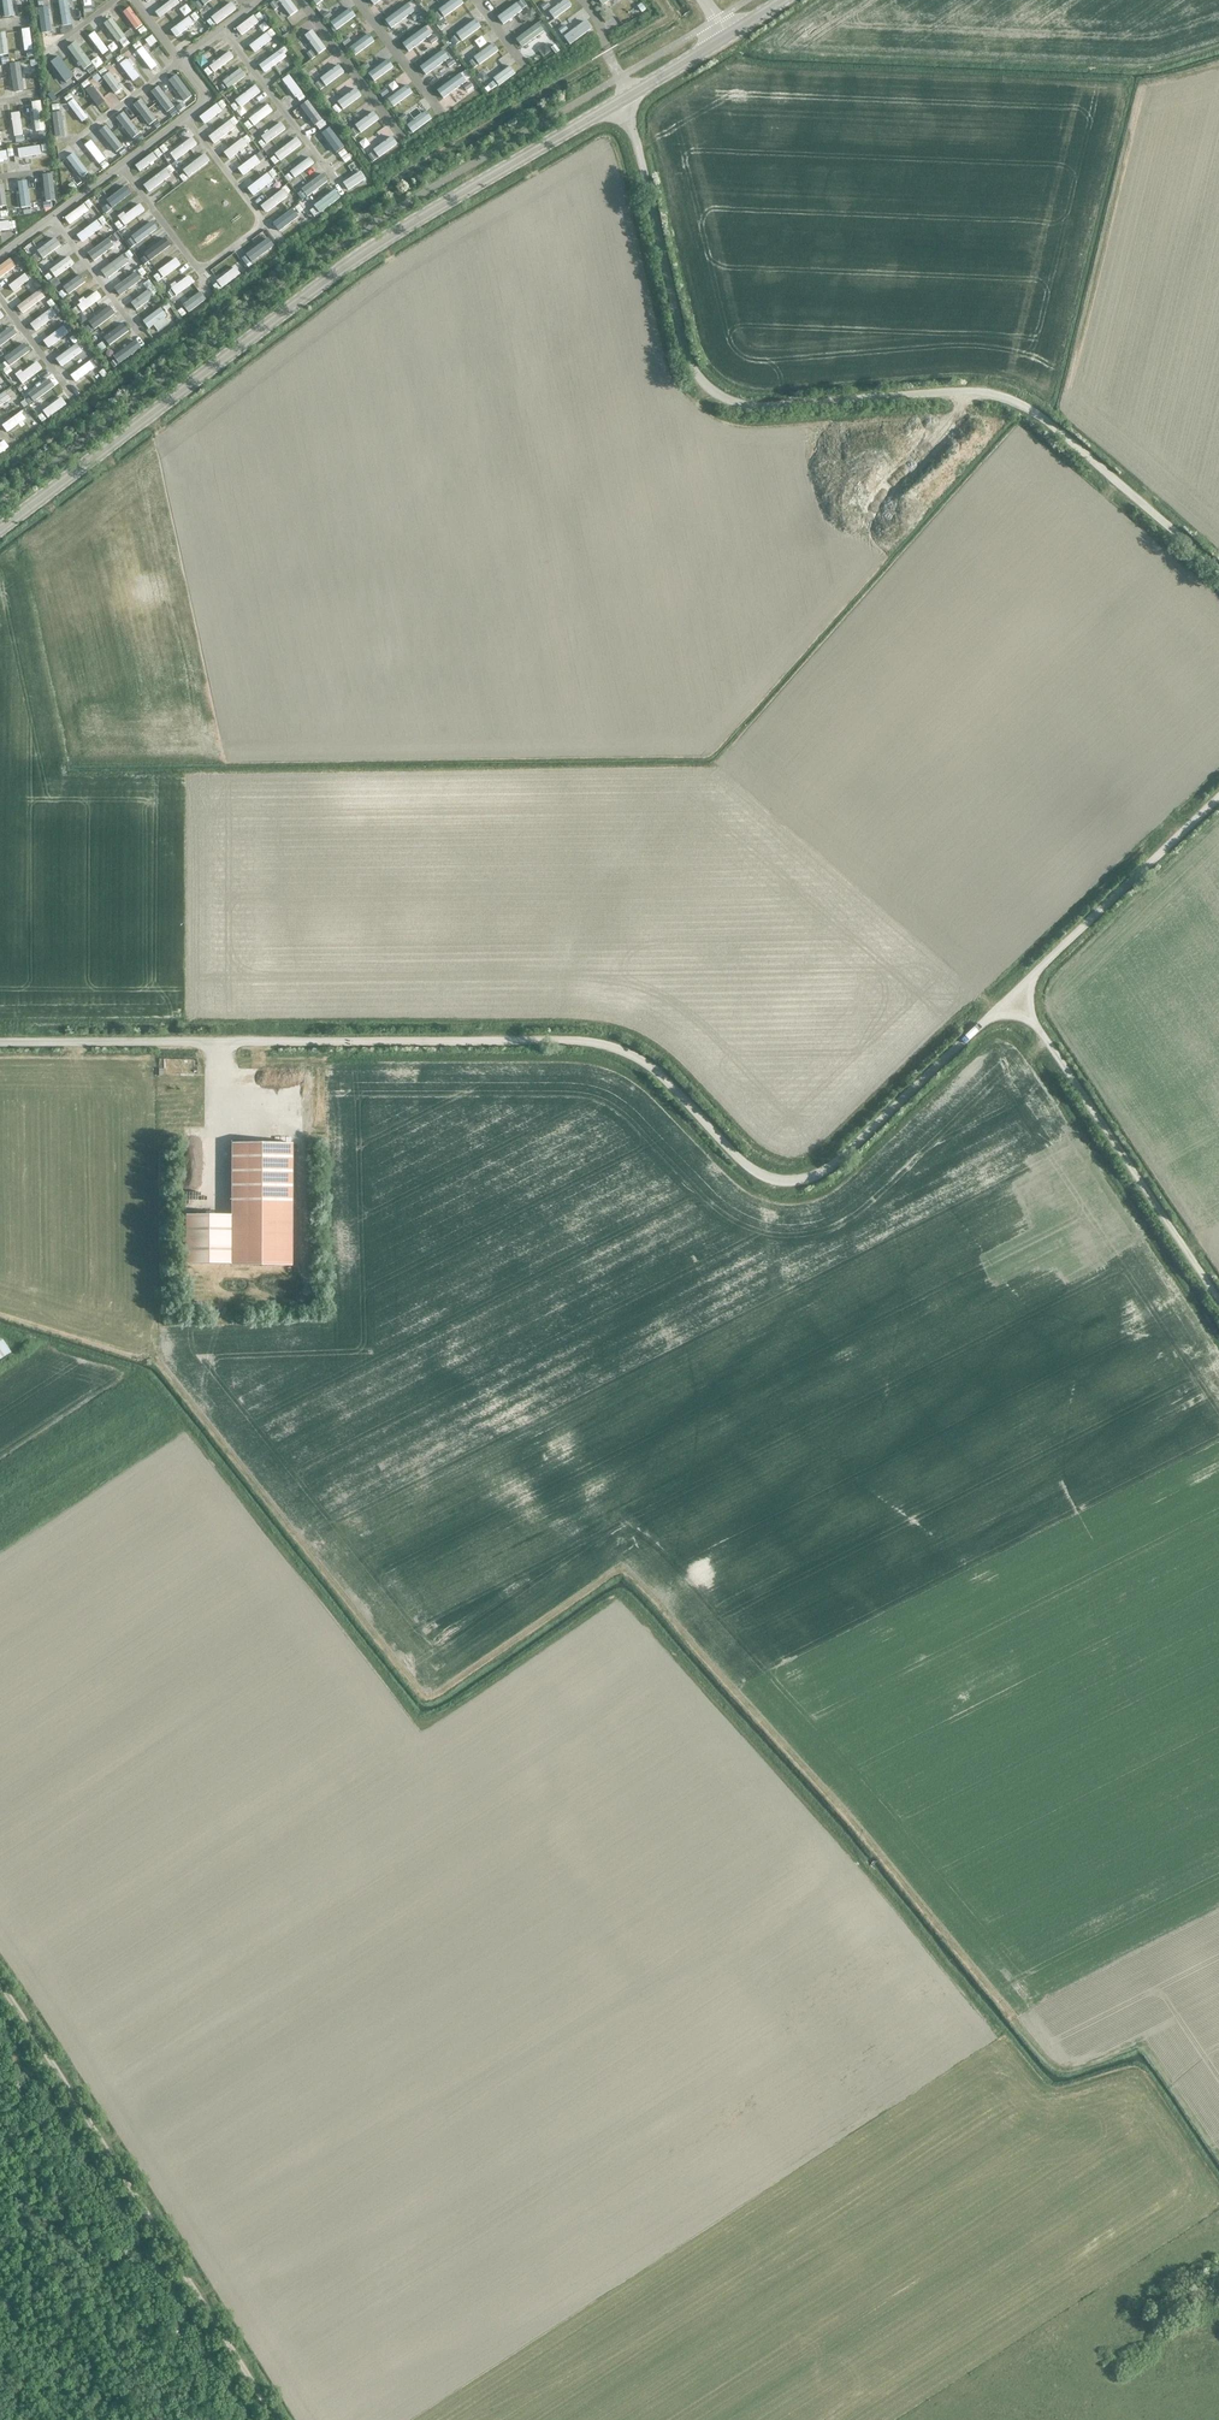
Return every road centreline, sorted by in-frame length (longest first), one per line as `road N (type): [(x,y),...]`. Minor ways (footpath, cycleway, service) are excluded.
road 1 (unclassified): [(0,1042),(592,1042),(645,1061),(747,1164),(785,1182),(829,1172),(987,1023)]
road 2 (unclassified): [(1218,568),(1019,401),(947,393),(767,407),(734,403),(708,385),(691,357),(629,100)]
road 3 (secondary): [(0,532),(359,258),(629,100)]
road 4 (unclassified): [(276,2419),(0,1987)]
road 5 (unclassified): [(1218,1308),(1035,1022)]
road 6 (unclassified): [(1039,971),(1218,801)]

